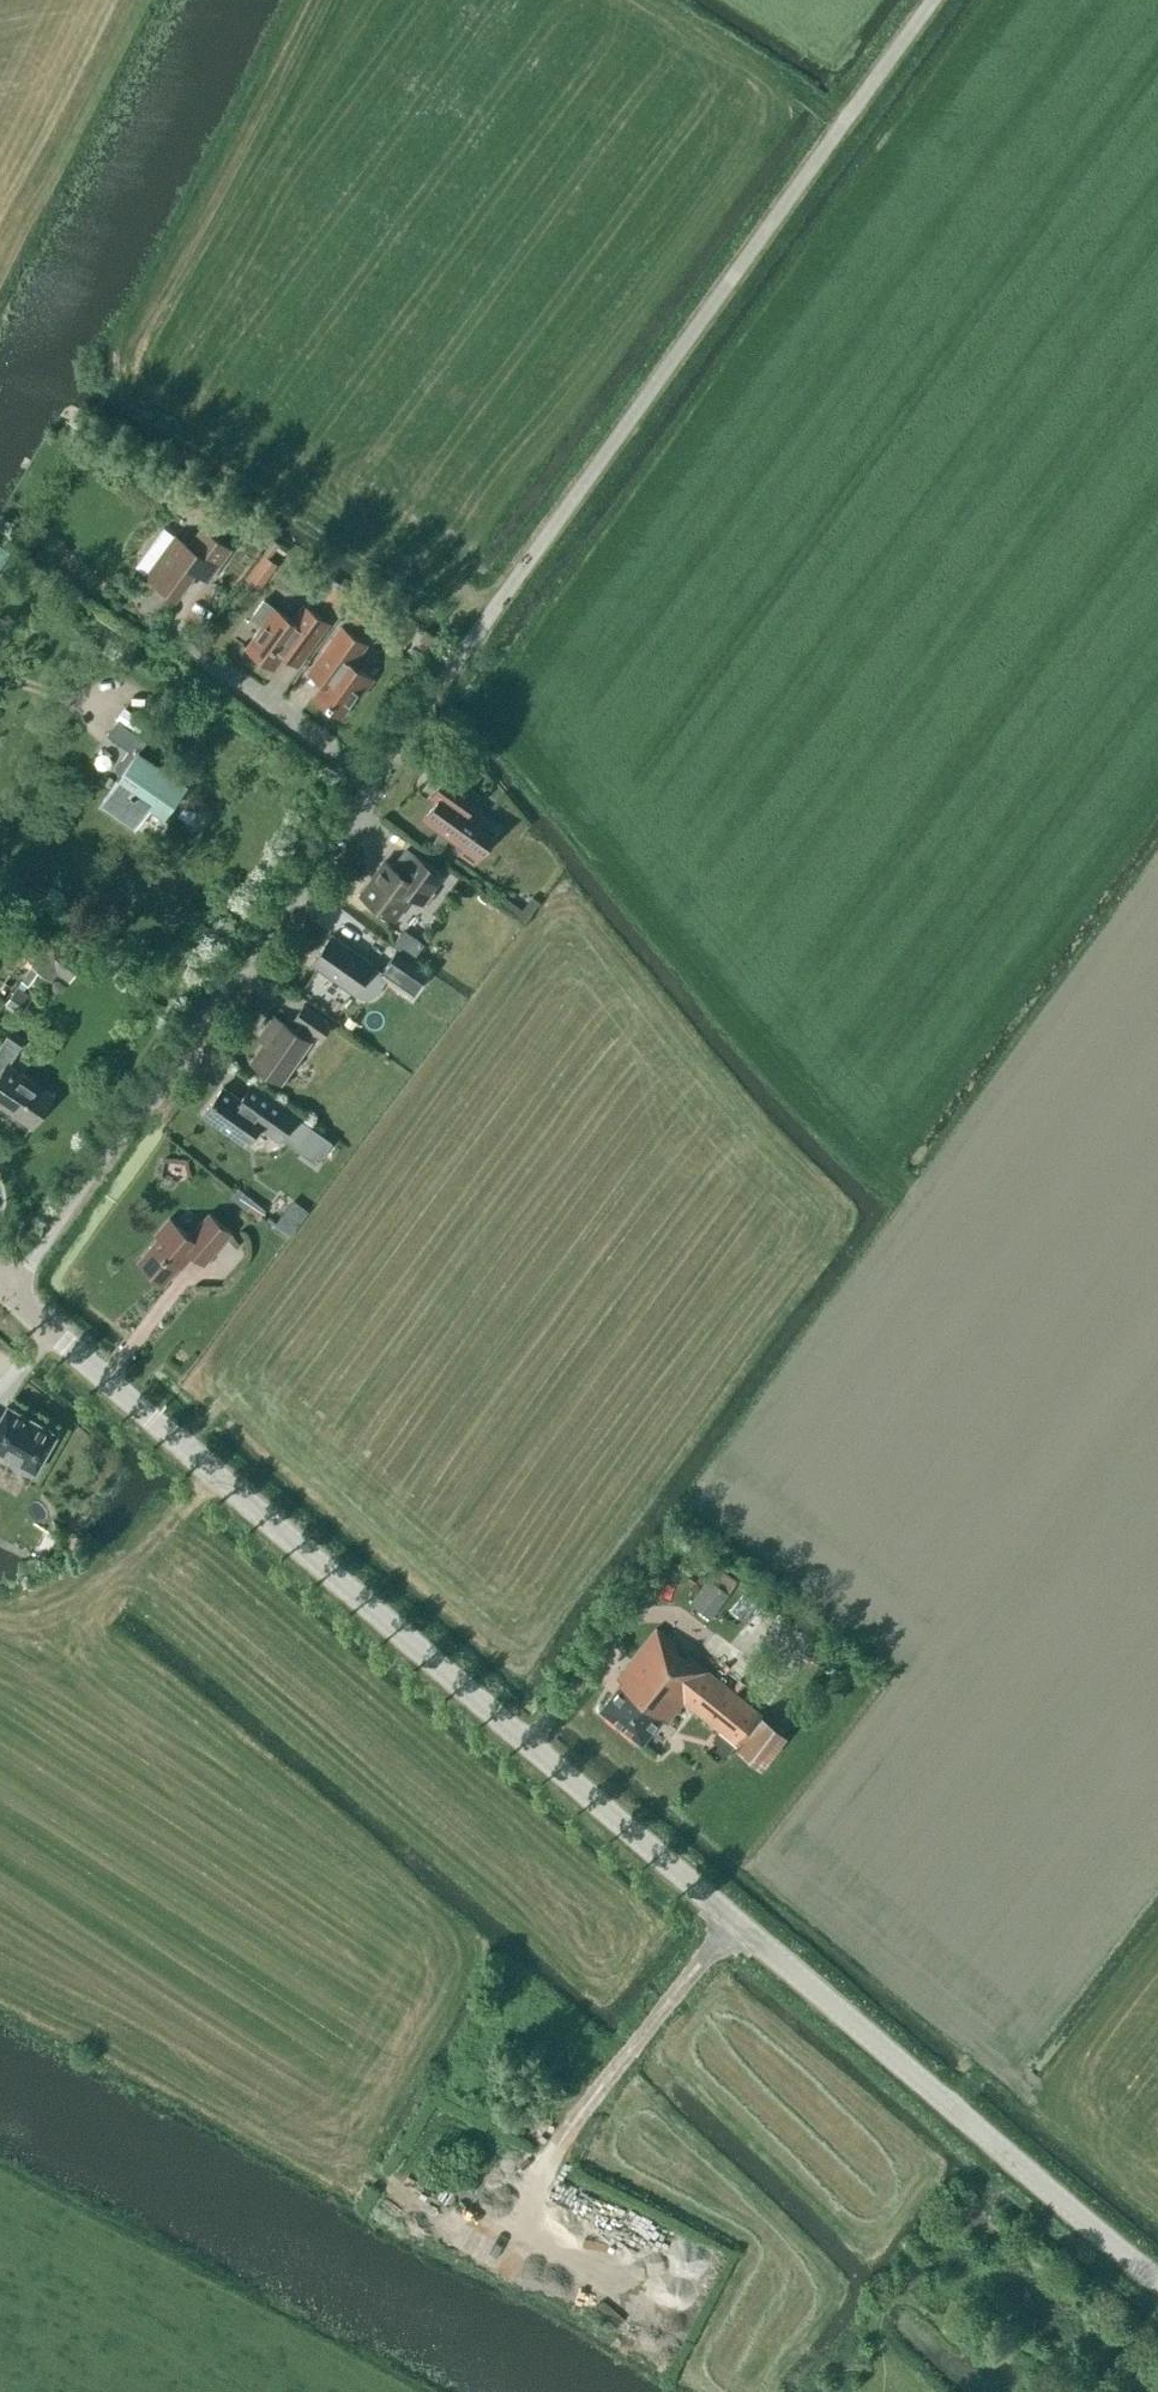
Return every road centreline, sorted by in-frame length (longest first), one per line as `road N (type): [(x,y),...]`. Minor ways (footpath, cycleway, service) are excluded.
road 1 (tertiary): [(1157,2283),(7,1294)]
road 2 (unclassified): [(371,784),(934,0)]
road 3 (unclassified): [(7,1294),(371,784)]
road 4 (track): [(732,1921),(480,2242)]
road 5 (residential): [(183,647),(371,784)]

